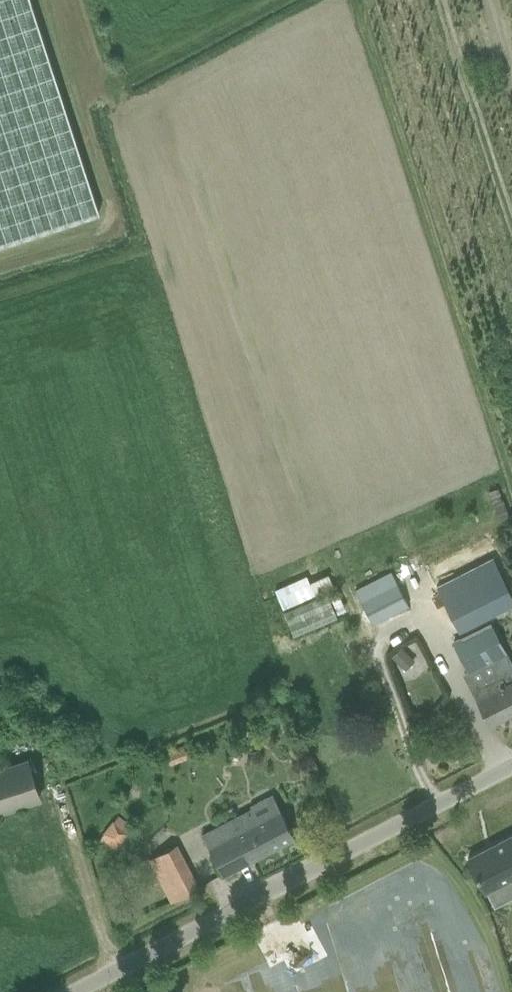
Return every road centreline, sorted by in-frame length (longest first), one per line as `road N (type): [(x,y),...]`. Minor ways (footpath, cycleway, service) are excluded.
road 1 (unclassified): [(73,991),(511,765)]

